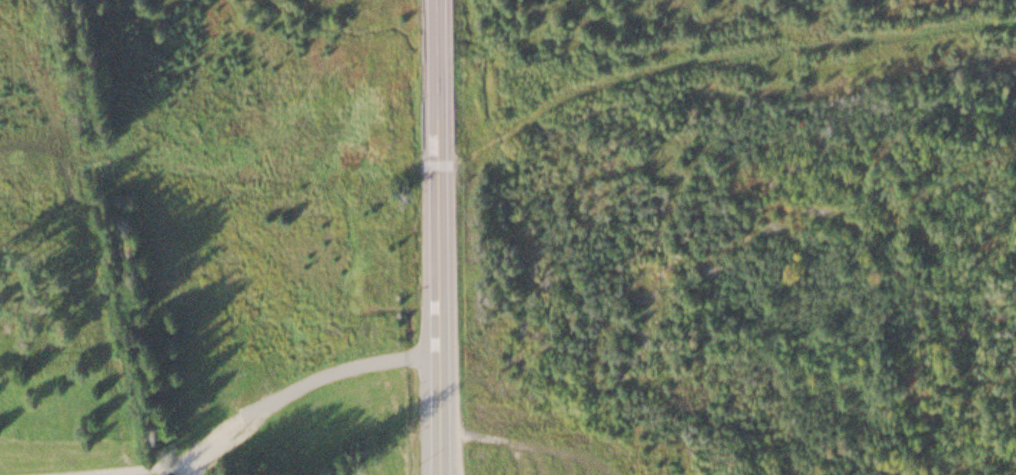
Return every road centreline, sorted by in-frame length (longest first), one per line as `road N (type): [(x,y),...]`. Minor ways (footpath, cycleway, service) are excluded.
road 1 (primary): [(439,474),(435,0)]

